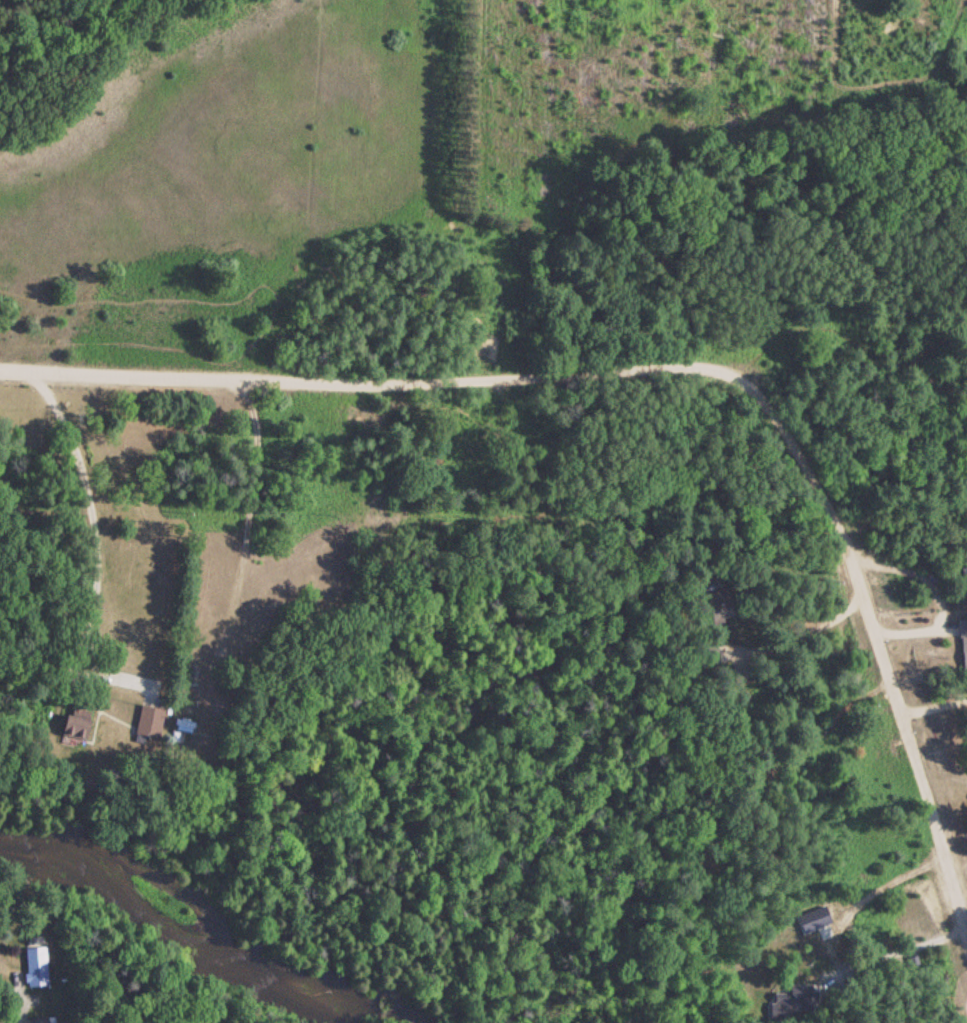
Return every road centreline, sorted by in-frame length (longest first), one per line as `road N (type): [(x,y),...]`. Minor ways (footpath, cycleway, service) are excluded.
road 1 (residential): [(966,946),(889,679),(824,494),(742,363),(708,345),(654,339),(346,356),(0,347)]

